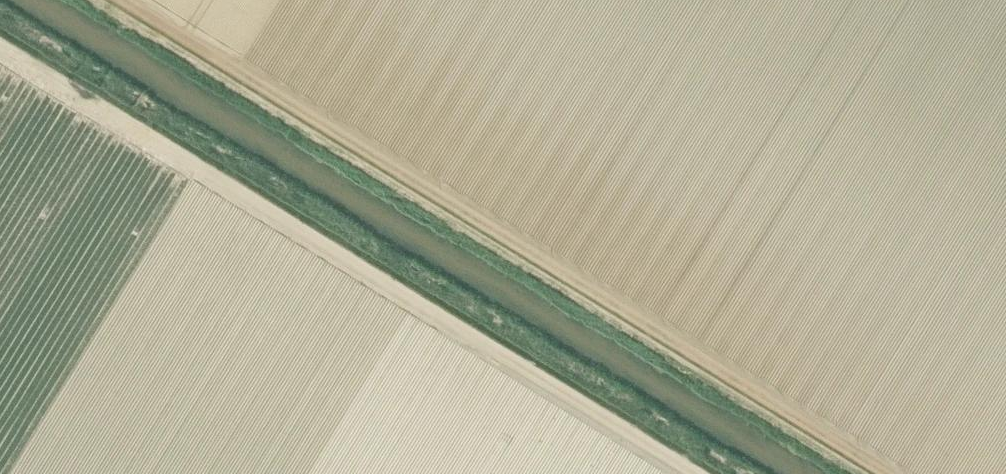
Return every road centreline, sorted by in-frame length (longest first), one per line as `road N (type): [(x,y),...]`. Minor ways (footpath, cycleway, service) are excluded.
road 1 (track): [(890,473),(124,0)]
road 2 (track): [(701,473),(0,42)]

